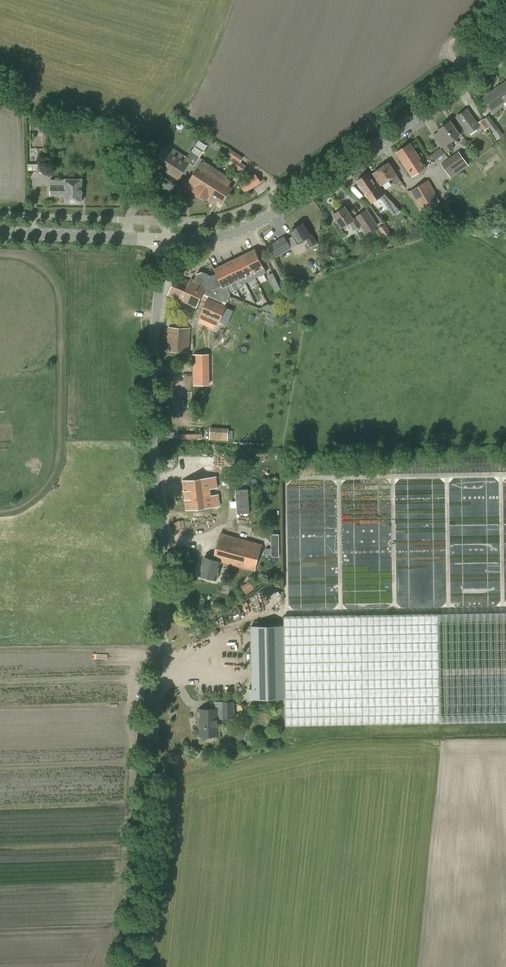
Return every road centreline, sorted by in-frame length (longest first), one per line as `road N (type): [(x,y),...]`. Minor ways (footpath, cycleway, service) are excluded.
road 1 (tertiary): [(131,966),(164,614),(167,532),(151,405),(163,240)]
road 2 (secondary): [(163,240),(217,238),(273,216),(505,57)]
road 3 (secondary): [(163,240),(0,233)]

